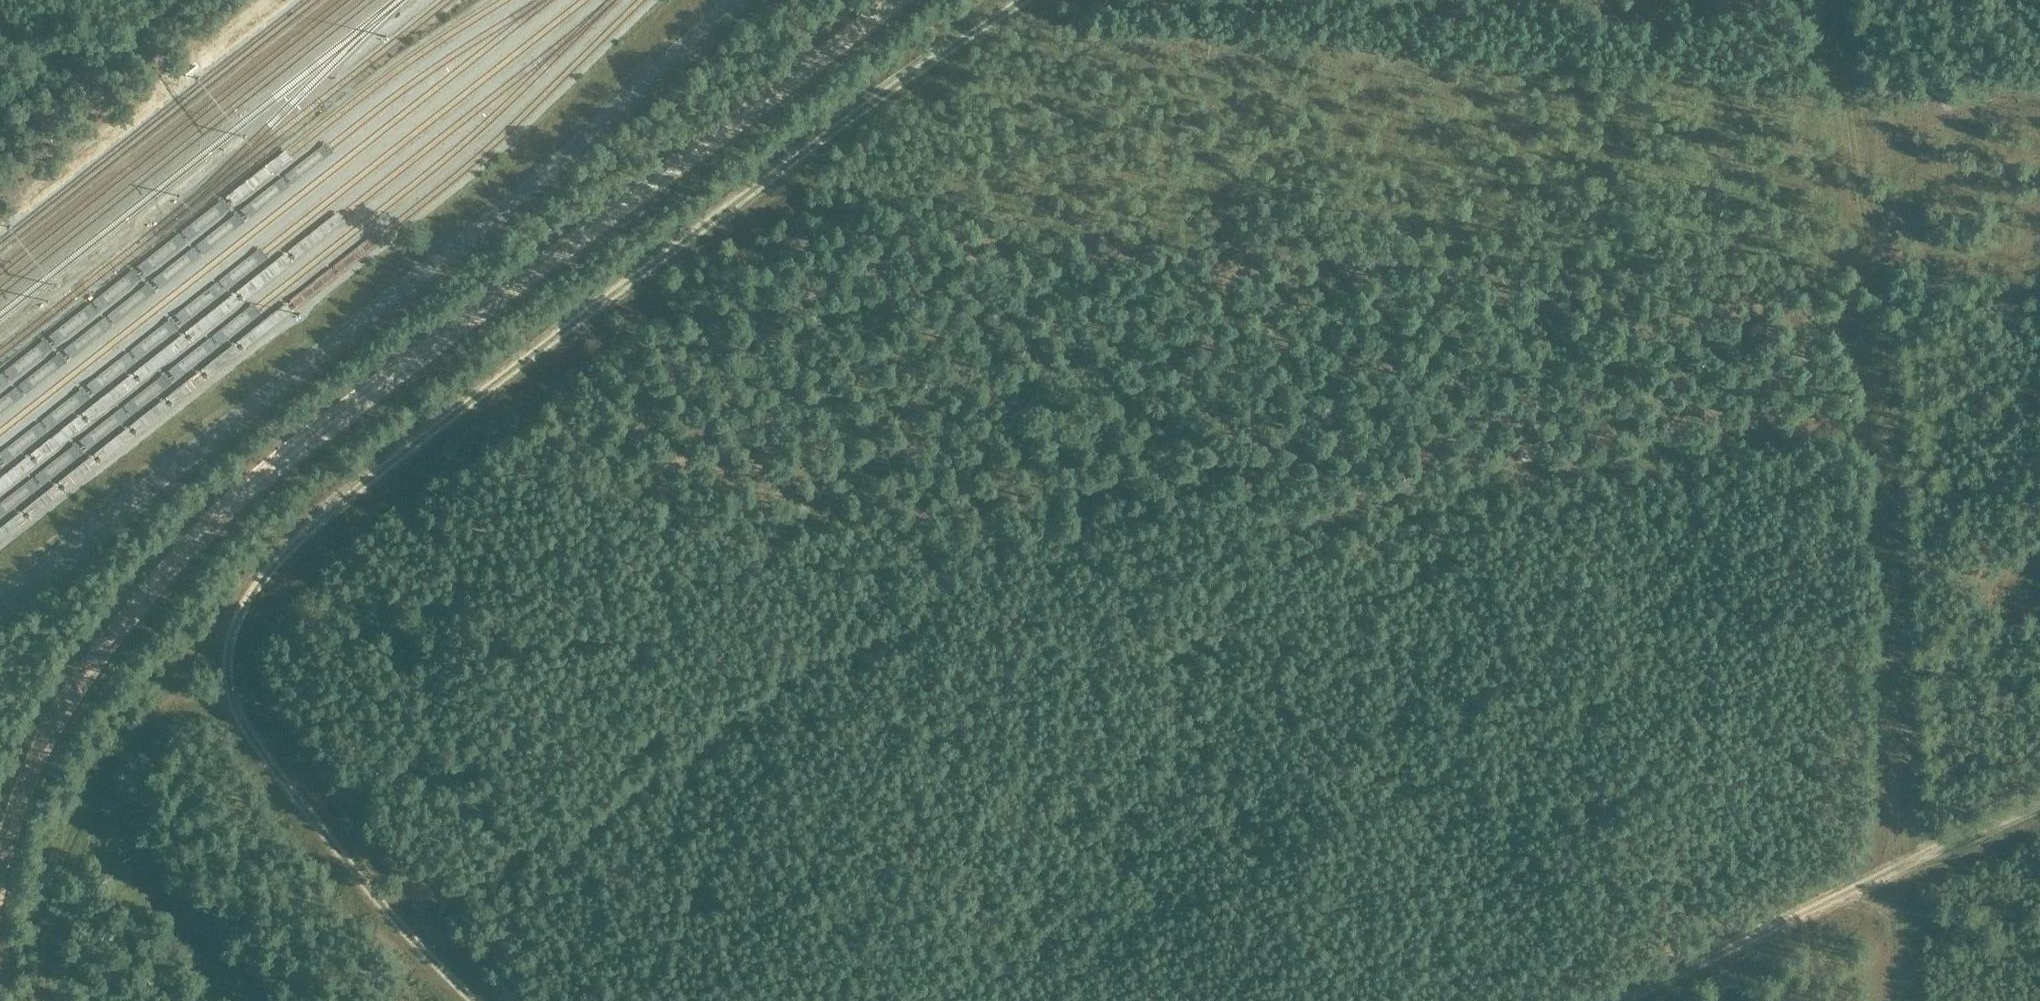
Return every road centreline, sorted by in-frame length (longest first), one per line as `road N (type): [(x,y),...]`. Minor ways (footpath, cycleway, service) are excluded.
road 1 (unclassified): [(0,886),(10,826),(33,769),(100,656),(216,521)]

